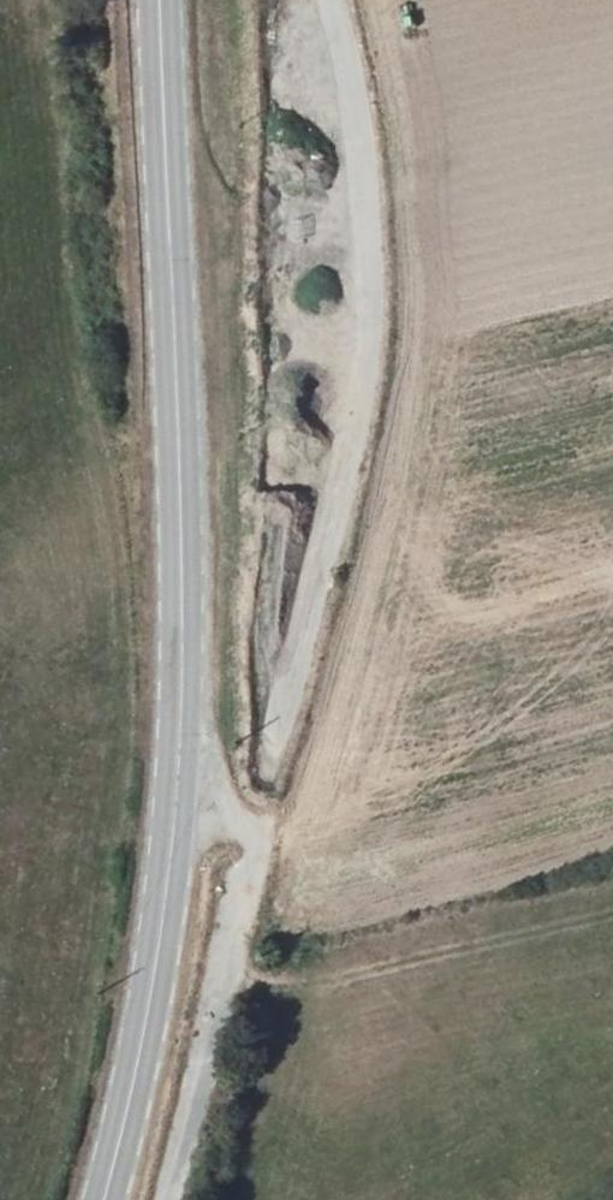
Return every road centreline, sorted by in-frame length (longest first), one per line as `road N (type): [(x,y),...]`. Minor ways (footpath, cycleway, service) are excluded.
road 1 (primary): [(104,1199),(166,894),(181,685),(160,0)]
road 2 (track): [(333,0),(362,173),(370,327),(269,769)]
road 3 (track): [(168,1199),(225,1006),(260,846),(252,835),(172,828)]

